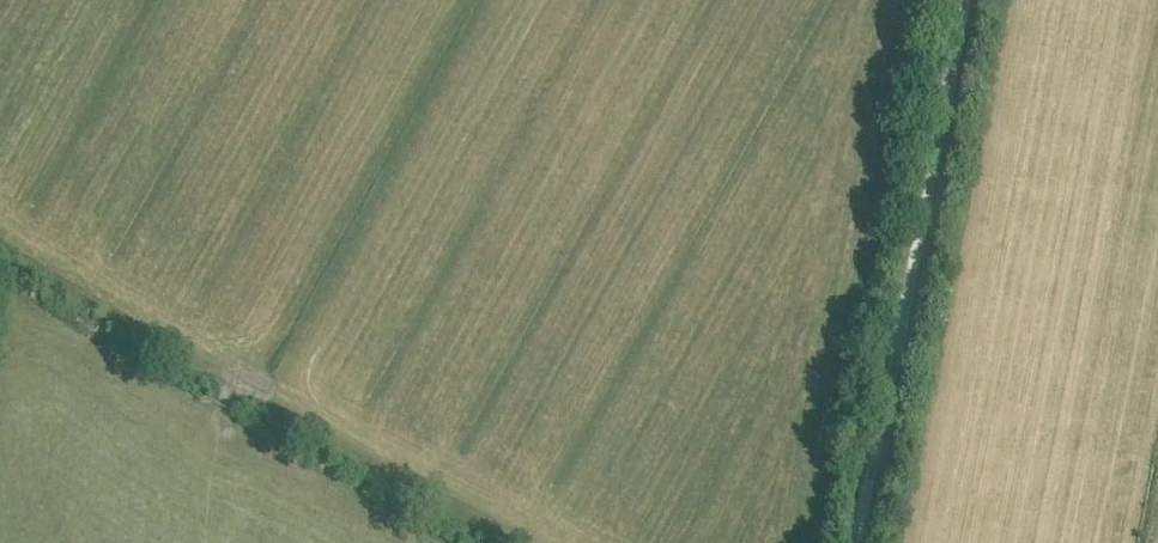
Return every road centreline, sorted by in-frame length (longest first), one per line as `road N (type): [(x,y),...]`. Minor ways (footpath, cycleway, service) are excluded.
road 1 (track): [(963,0),(853,542)]

